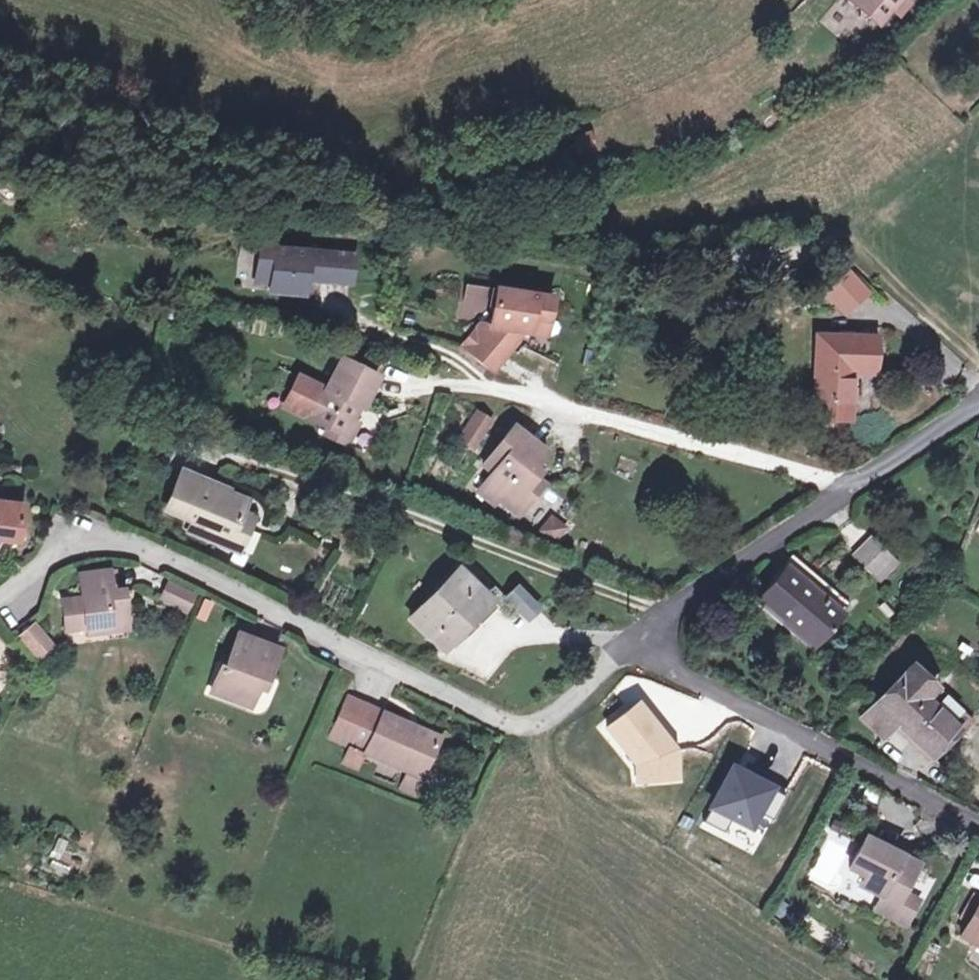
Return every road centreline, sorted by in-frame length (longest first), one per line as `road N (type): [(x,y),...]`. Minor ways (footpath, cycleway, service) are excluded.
road 1 (residential): [(661,638),(629,646),(554,716),(519,727),(250,600),(97,539),(59,548),(0,595)]
road 2 (track): [(668,613),(229,457),(193,464)]
road 3 (residential): [(661,638),(667,664),(683,677),(978,826)]
road 4 (residential): [(848,490),(529,396)]
road 5 (residential): [(848,490),(672,607),(661,638)]
road 6 (track): [(839,229),(978,361)]
road 7 (track): [(485,388),(471,372),(361,325),(326,301)]
road 8 (residential): [(978,401),(848,490)]

